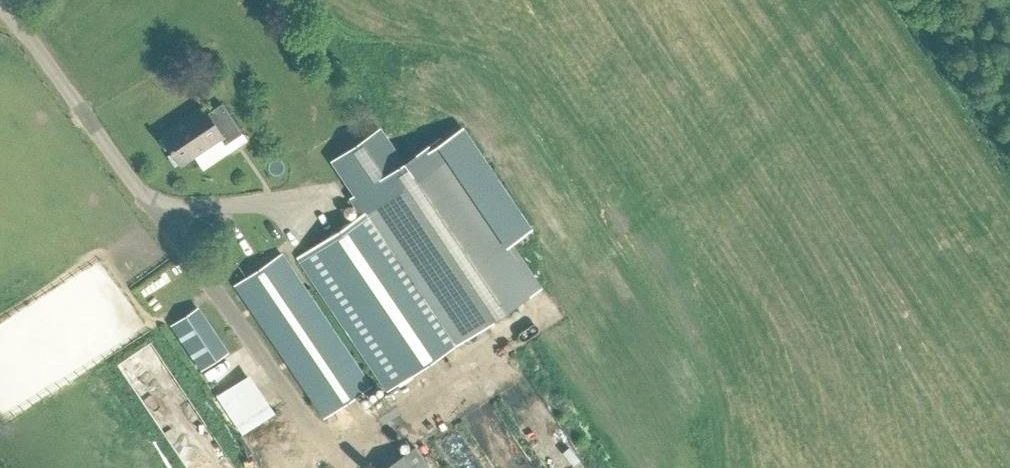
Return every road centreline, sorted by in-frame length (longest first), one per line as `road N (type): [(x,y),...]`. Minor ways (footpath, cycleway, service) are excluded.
road 1 (track): [(341,467),(6,0)]

